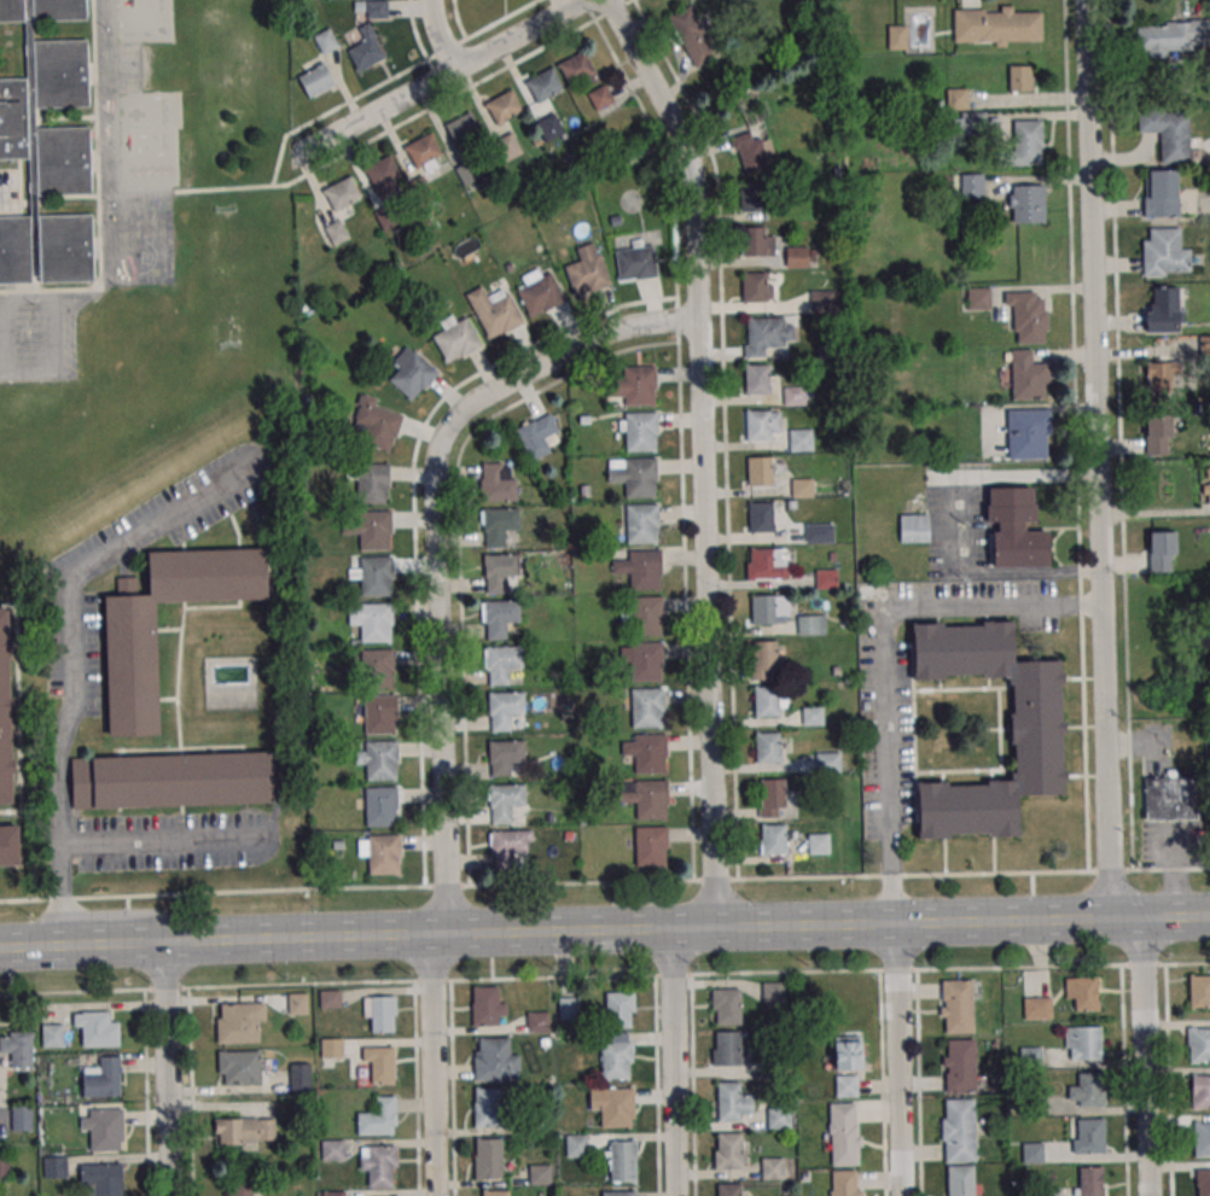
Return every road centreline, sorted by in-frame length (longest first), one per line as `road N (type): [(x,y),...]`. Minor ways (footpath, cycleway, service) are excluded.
road 1 (residential): [(677,1195),(674,967),(700,927),(716,880),(697,216),(683,141),(609,0)]
road 2 (secondary): [(0,947),(1209,917)]
road 3 (residential): [(436,1195),(431,972),(444,886),(434,462),(443,439),(483,398),(609,333),(699,317)]
road 4 (residential): [(1109,920),(1086,0)]
road 5 (residential): [(299,154),(583,0)]
road 6 (residential): [(1149,1195),(1142,918)]
road 7 (residential): [(902,1195),(892,923)]
road 8 (residential): [(172,1195),(165,941)]

